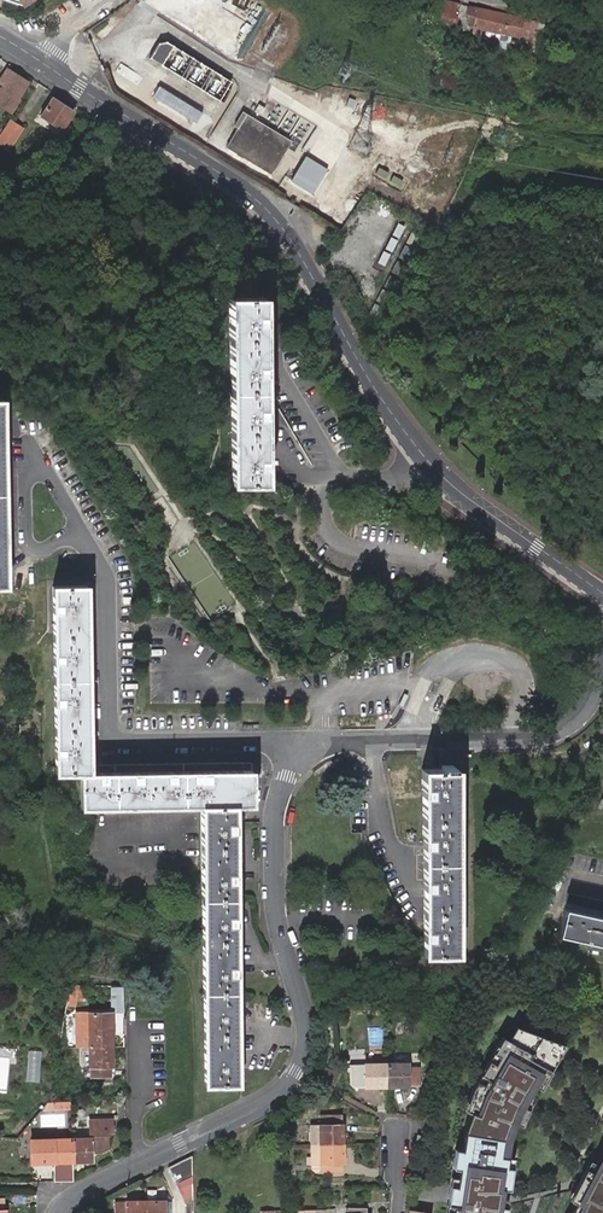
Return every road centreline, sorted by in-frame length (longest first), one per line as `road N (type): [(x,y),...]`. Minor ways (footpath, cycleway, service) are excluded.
road 1 (residential): [(41,61),(259,206),(425,460)]
road 2 (residential): [(138,1165),(262,1105),(292,1082),(309,1044),(275,892),(273,818),(303,747)]
road 3 (residential): [(303,747),(109,750),(102,574),(85,537)]
road 4 (residential): [(371,741),(535,737),(578,716),(602,667)]
road 5 (residential): [(85,537),(33,441),(25,444),(26,558)]
road 6 (residential): [(283,349),(294,391),(329,458),(349,476),(378,478),(425,460)]
road 7 (residential): [(425,460),(602,597)]
road 8 (residential): [(371,741),(377,812),(412,883)]
road 9 (residential): [(138,1165),(142,1027)]

